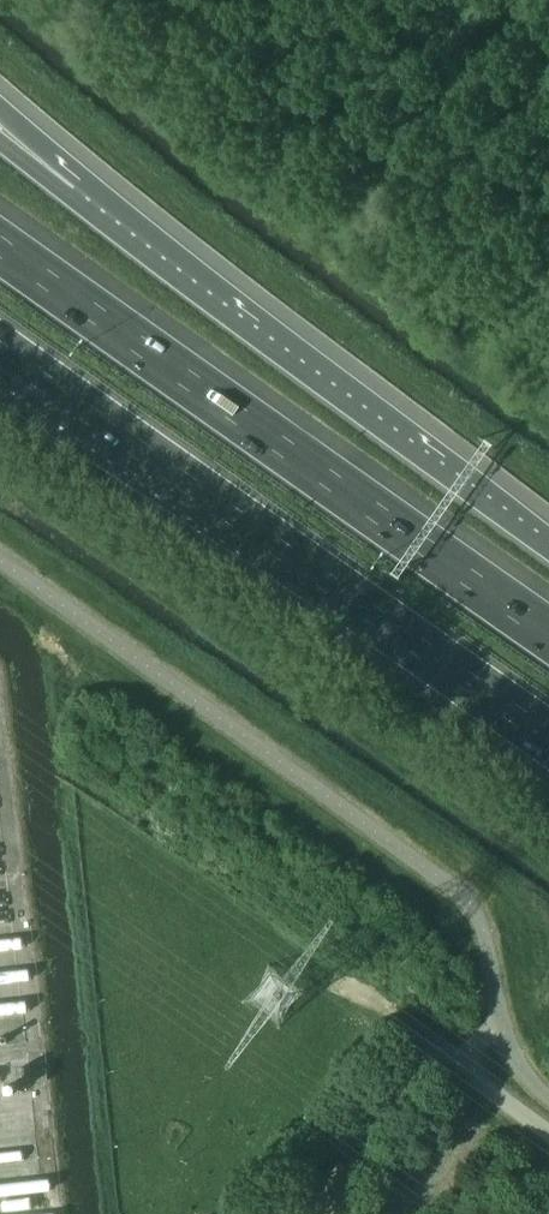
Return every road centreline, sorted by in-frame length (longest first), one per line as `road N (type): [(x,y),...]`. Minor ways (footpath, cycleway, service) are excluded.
road 1 (motorway): [(548,633),(0,245)]
road 2 (motorway): [(0,352),(548,736)]
road 3 (motorway): [(548,550),(67,194)]
road 4 (unclassified): [(304,1213),(409,1068),(425,1057),(448,1055),(548,1131)]

